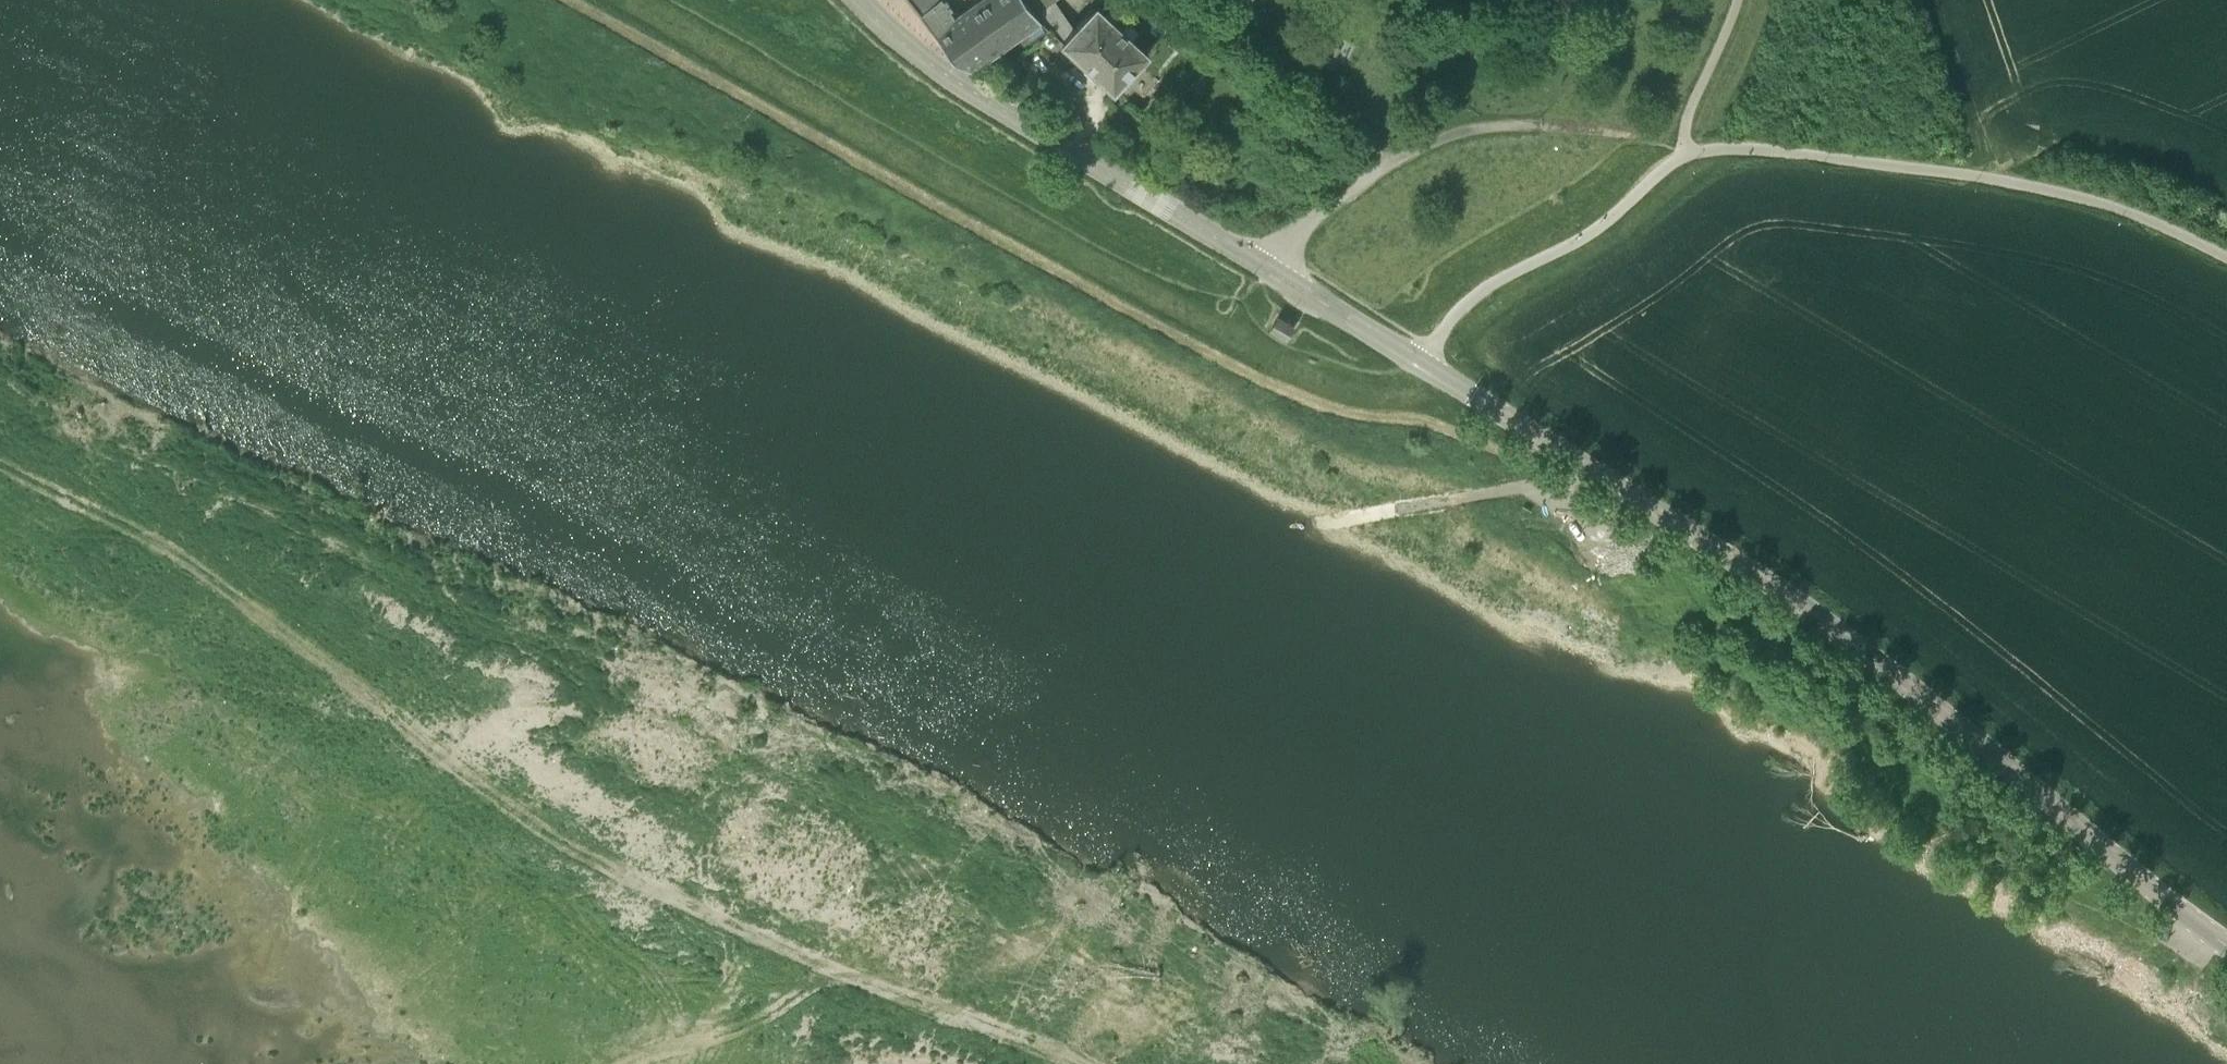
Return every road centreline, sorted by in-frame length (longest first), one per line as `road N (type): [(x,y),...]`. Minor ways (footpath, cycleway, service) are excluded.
road 1 (track): [(1077,1063),(693,907),(422,740),(224,593),(0,466)]
road 2 (tertiary): [(2226,941),(1772,585),(1419,358)]
road 3 (unclassified): [(1419,358),(1484,286),(1600,227),(1685,153),(1722,145),(2028,182),(2147,212),(2226,250)]
road 4 (tertiary): [(1419,358),(931,65),(857,0)]

